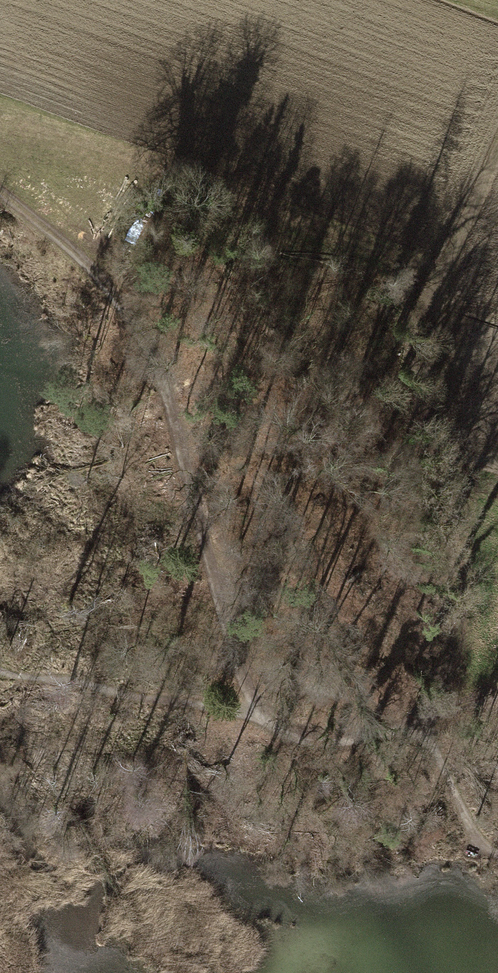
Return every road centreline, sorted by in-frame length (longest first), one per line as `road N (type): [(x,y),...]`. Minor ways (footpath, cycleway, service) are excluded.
road 1 (track): [(0,195),(107,268),(183,466),(252,715)]
road 2 (track): [(497,154),(434,304),(424,363),(463,625),(447,697),(418,721)]

